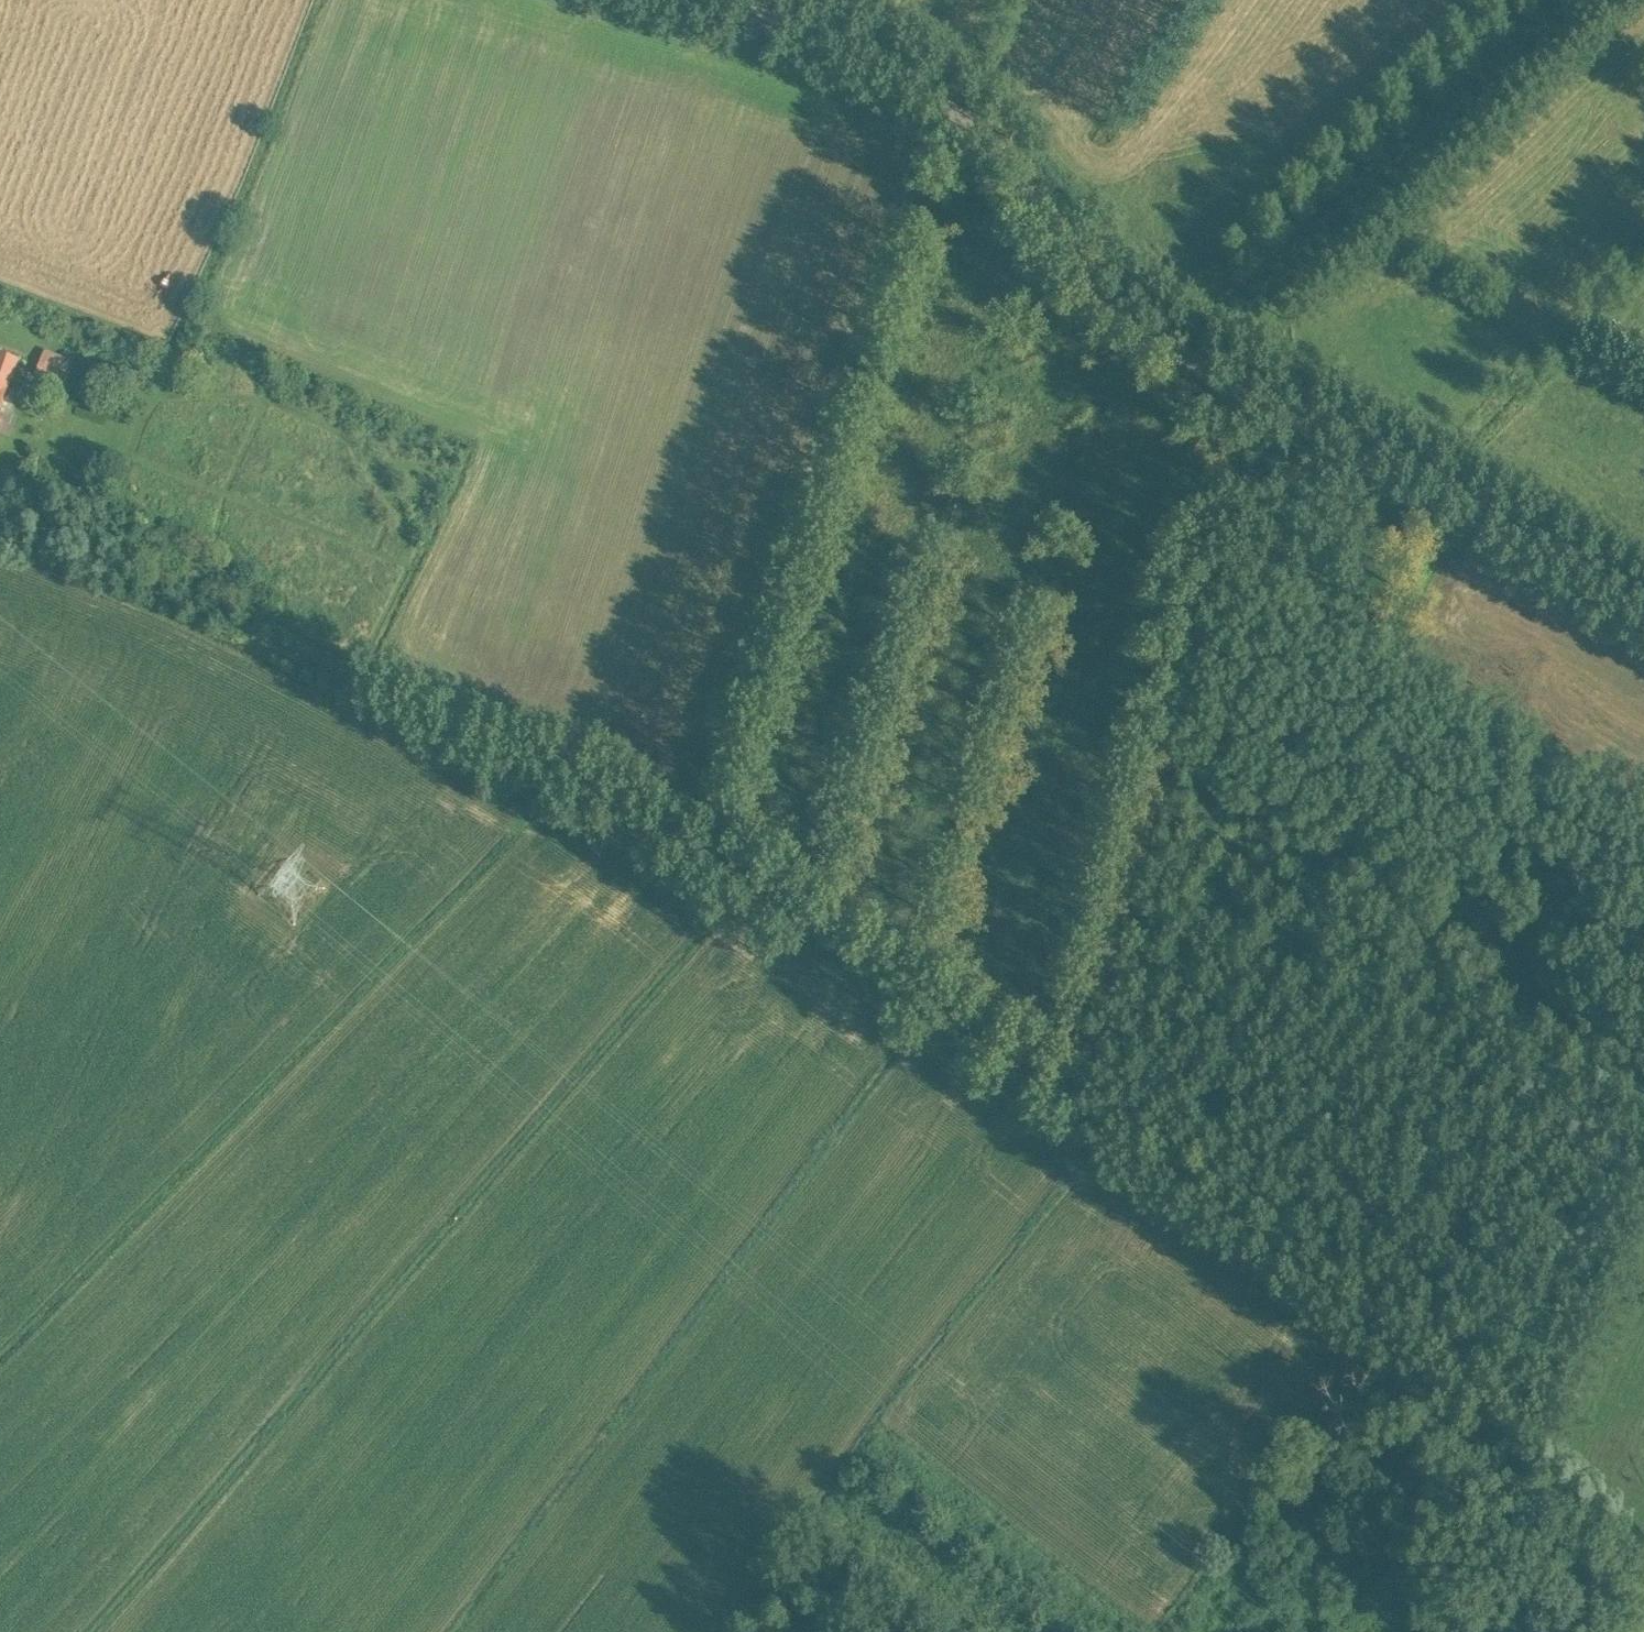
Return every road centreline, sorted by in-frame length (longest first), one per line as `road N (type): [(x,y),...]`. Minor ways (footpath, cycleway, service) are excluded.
road 1 (track): [(1245,387),(1224,529),(1071,1104),(586,785),(498,764)]
road 2 (unclassified): [(1643,608),(1181,352),(1081,254),(1047,205),(971,127),(885,68),(707,0)]

